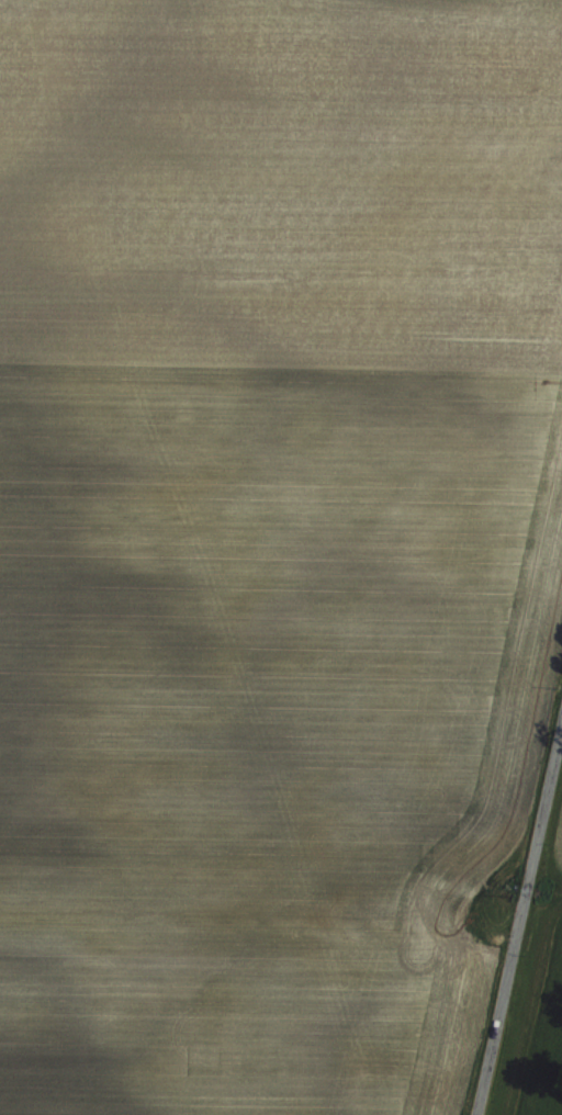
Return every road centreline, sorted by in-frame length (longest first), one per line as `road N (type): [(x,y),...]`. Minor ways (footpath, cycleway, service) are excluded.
road 1 (residential): [(475,1114),(561,709)]

